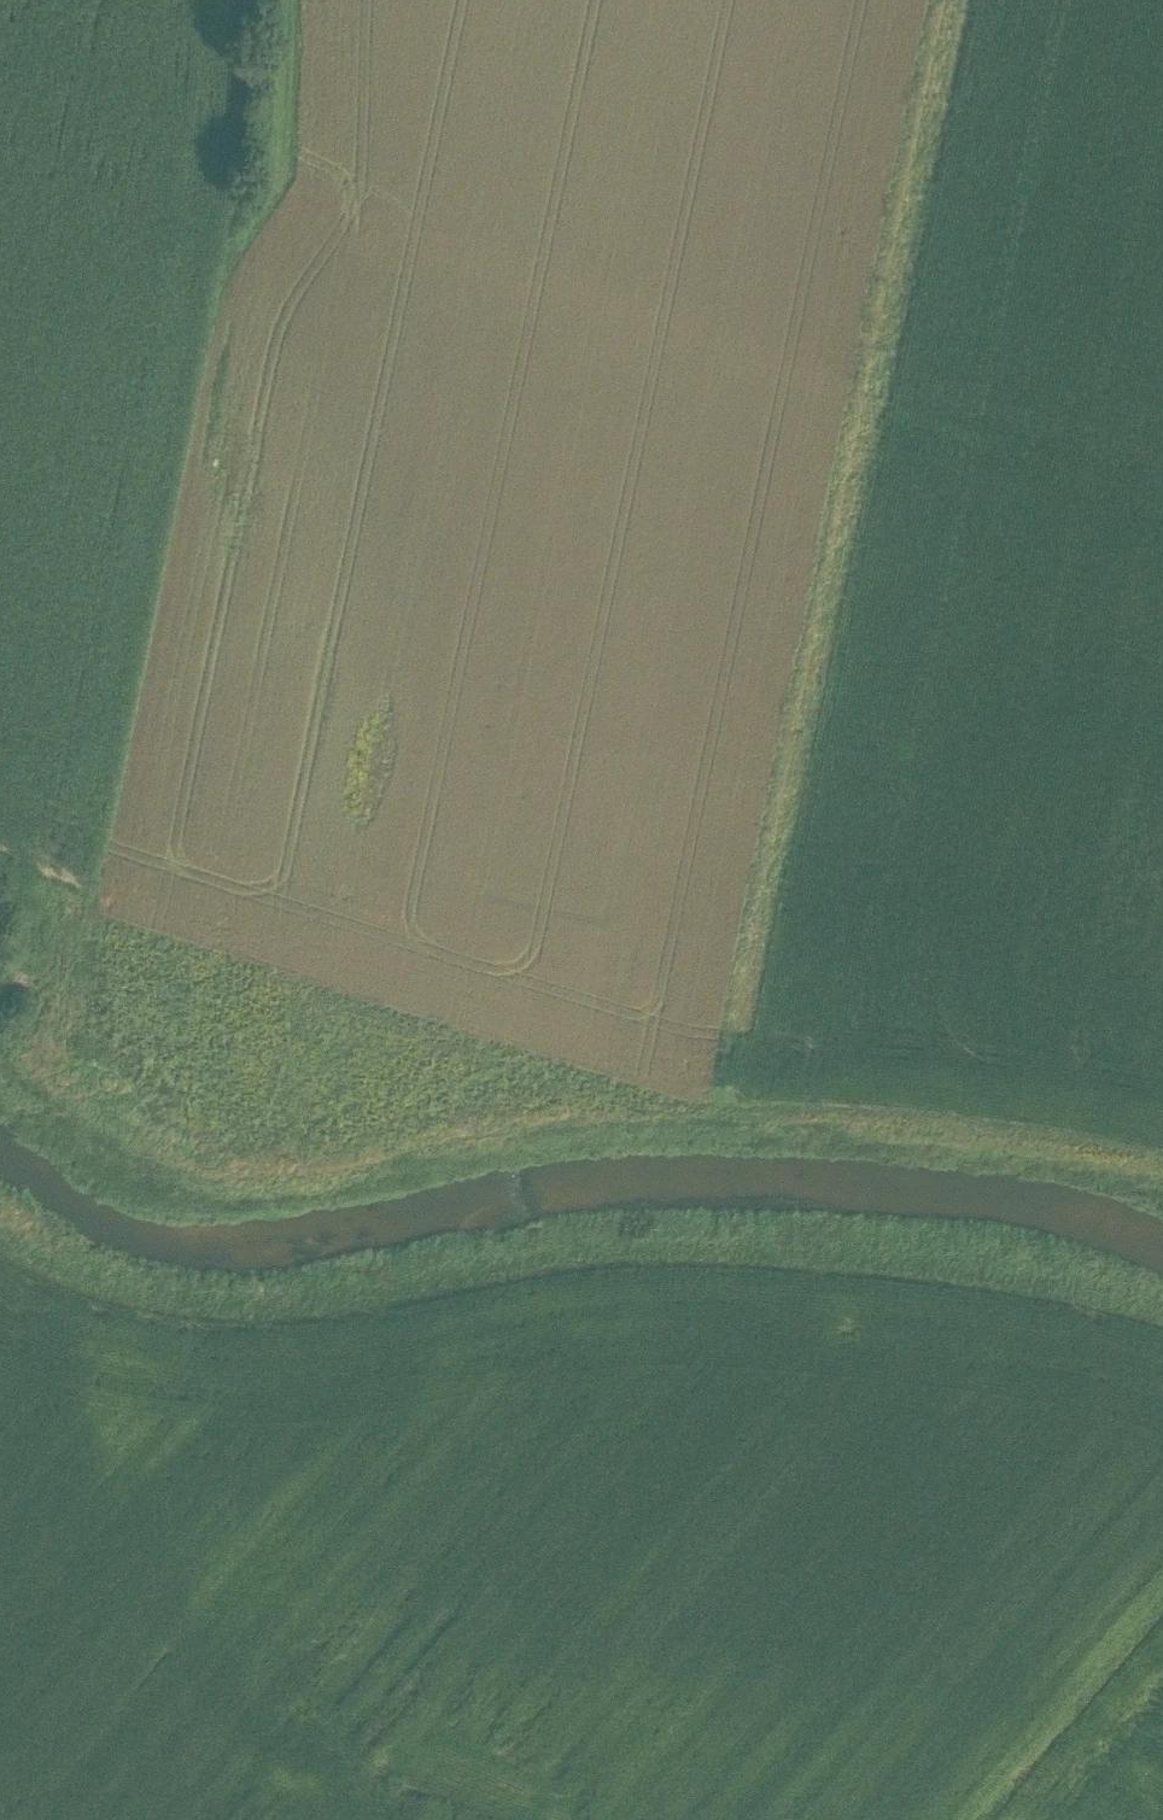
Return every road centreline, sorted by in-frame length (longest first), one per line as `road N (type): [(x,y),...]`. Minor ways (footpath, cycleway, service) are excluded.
road 1 (track): [(288,0),(280,180)]

